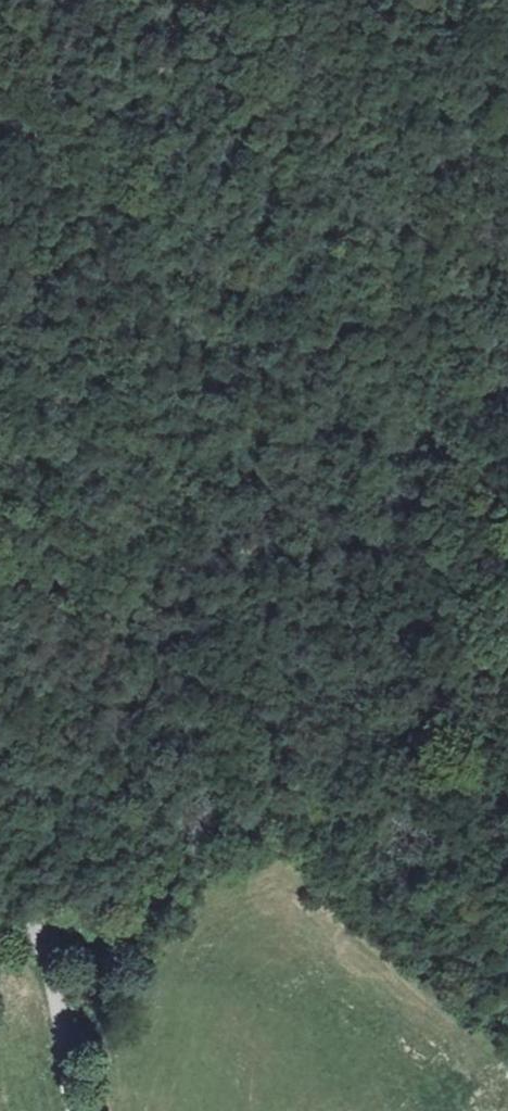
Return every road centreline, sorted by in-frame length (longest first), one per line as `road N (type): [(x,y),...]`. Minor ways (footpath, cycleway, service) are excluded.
road 1 (unclassified): [(0,920),(34,923),(54,948),(79,1110)]

